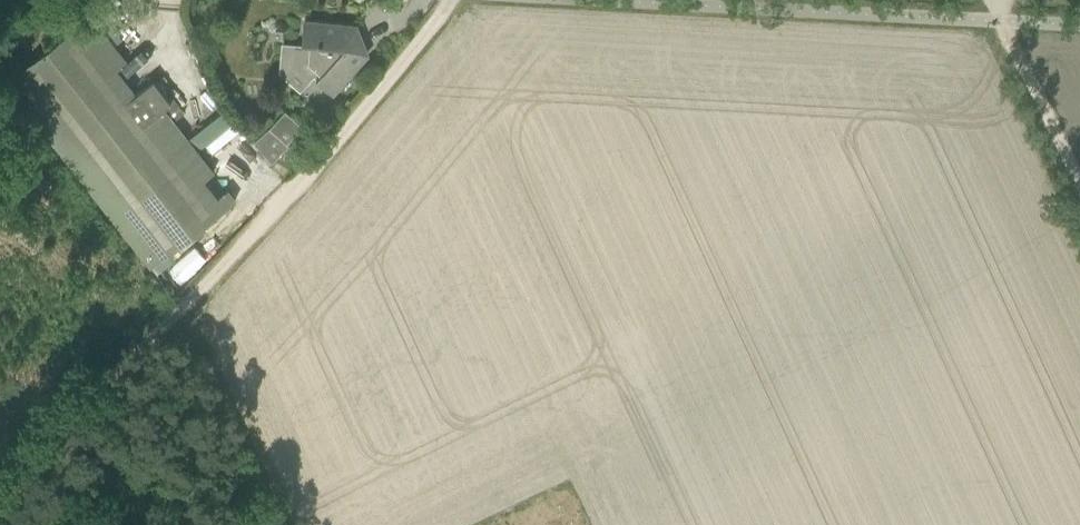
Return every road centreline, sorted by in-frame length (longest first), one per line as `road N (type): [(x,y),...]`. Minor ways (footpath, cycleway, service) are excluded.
road 1 (unclassified): [(84,524),(80,496),(42,453),(284,199),(447,0)]
road 2 (track): [(1079,192),(1025,73)]

